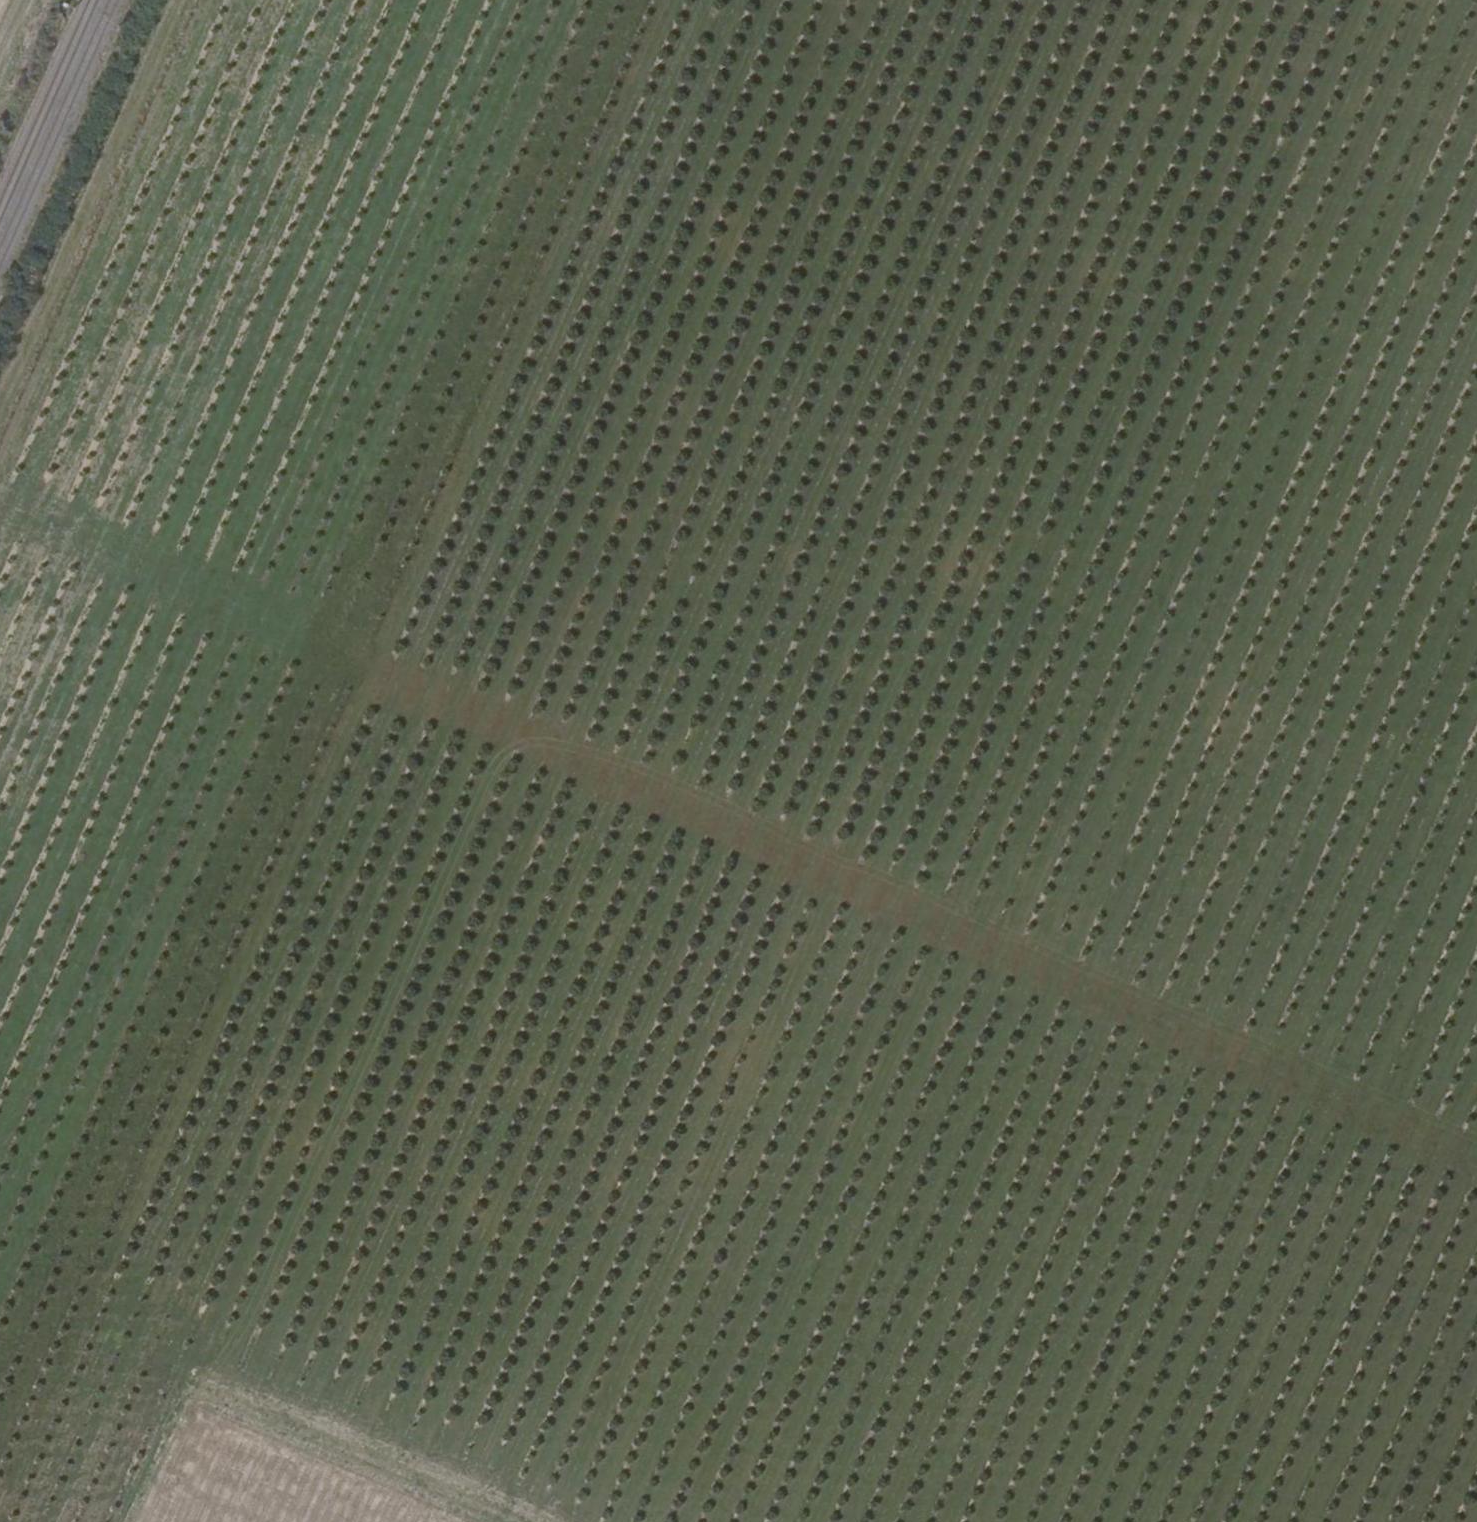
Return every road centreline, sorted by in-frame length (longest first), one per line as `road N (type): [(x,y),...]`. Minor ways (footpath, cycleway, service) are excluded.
road 1 (track): [(0,402),(175,0)]

